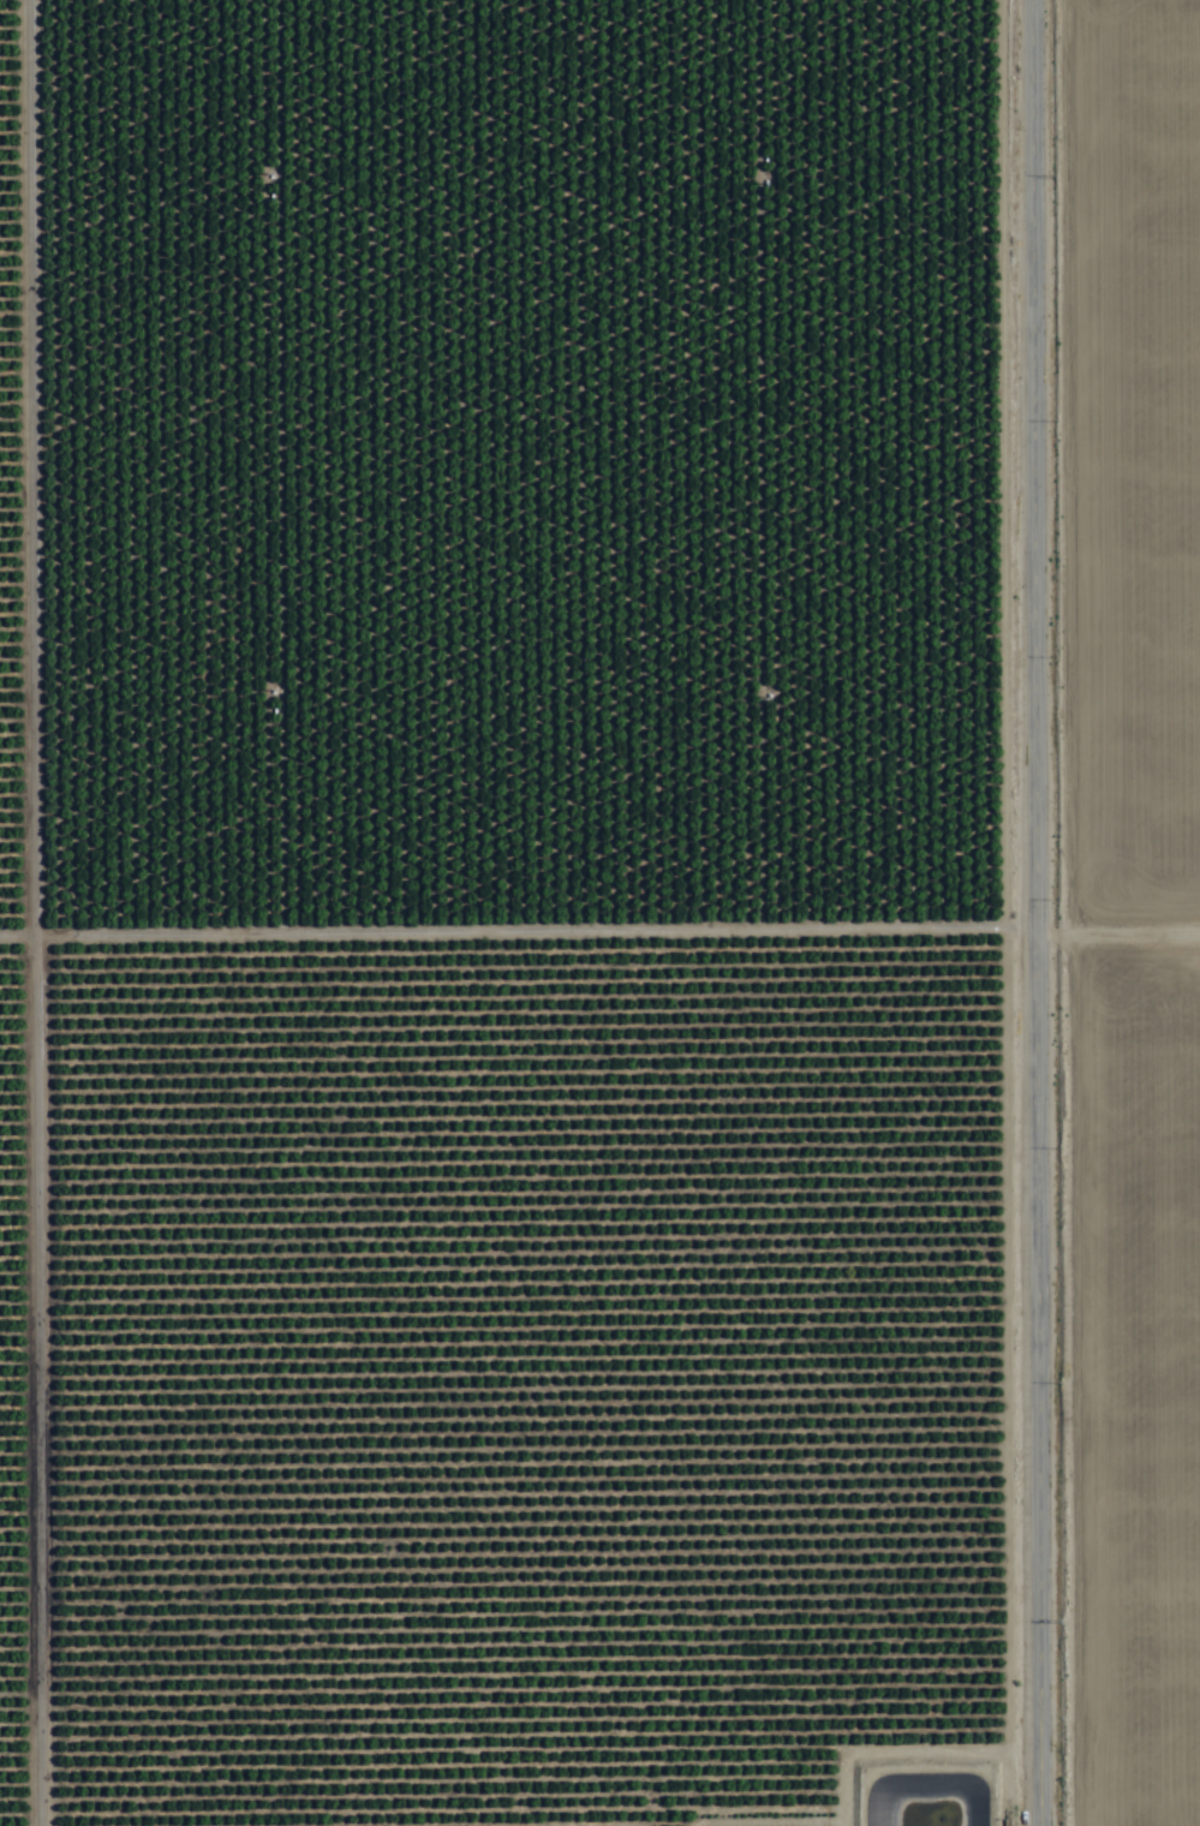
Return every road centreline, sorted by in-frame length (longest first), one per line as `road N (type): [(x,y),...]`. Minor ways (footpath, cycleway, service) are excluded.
road 1 (residential): [(1044,1825),(1035,0)]

